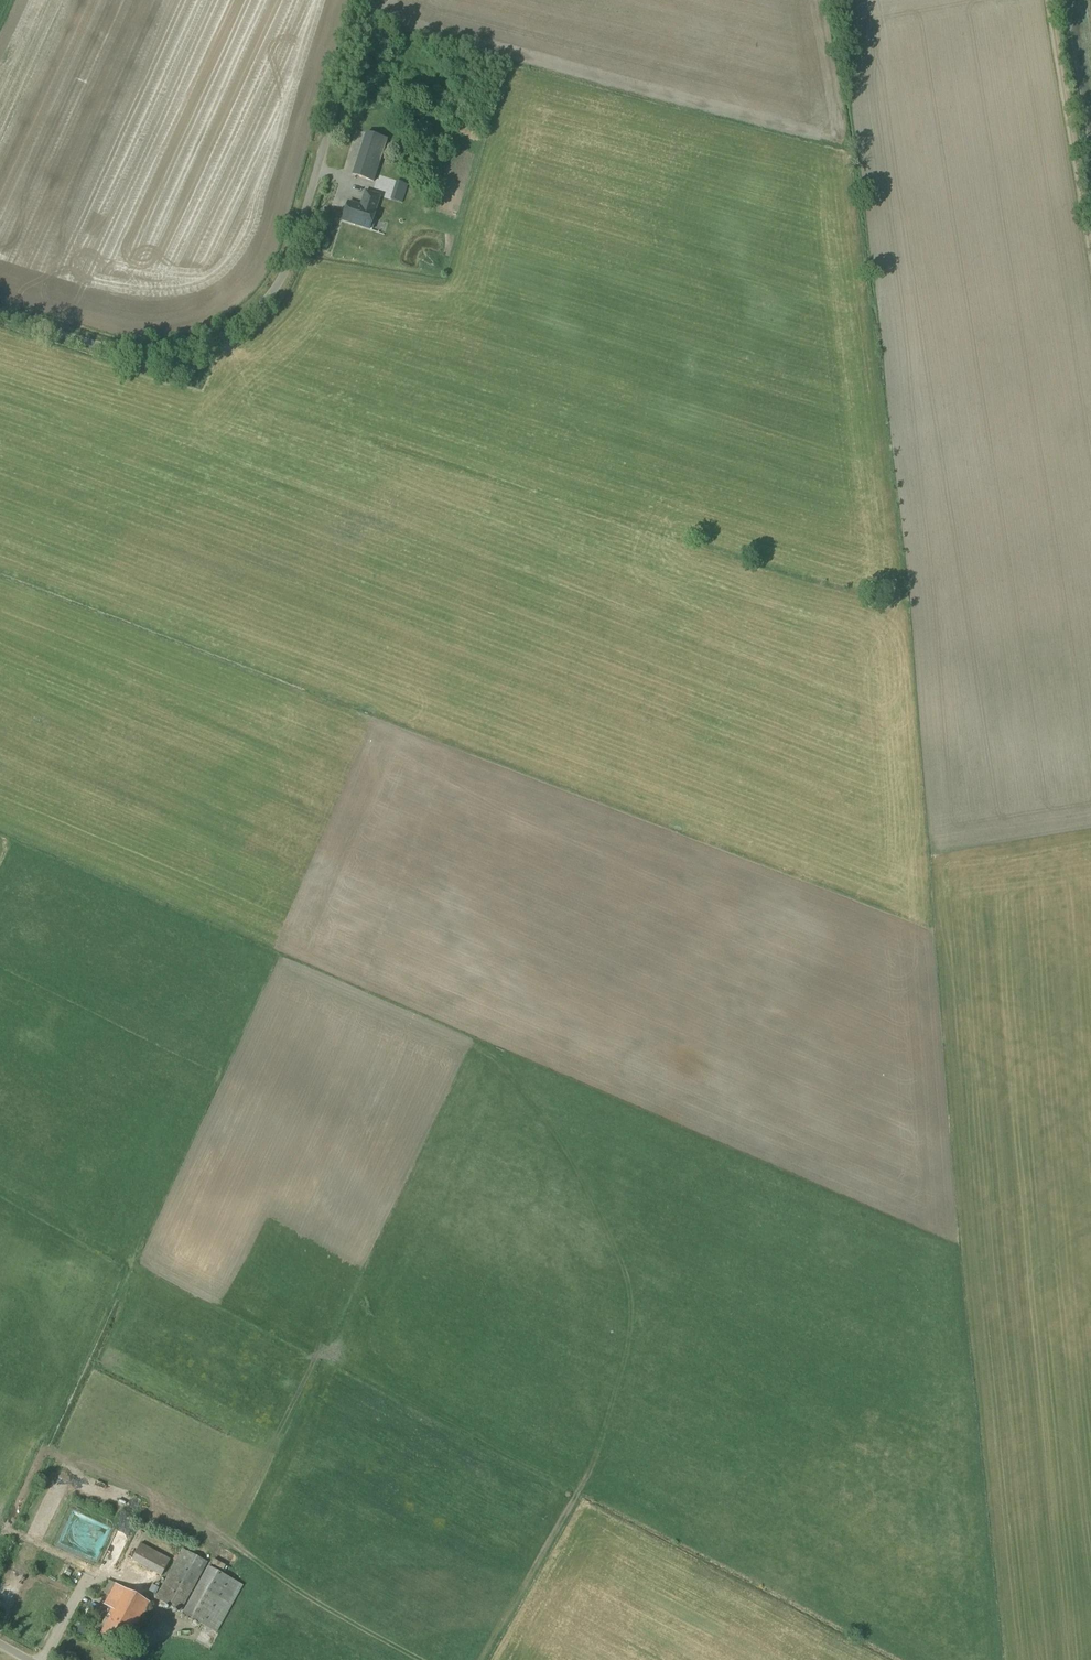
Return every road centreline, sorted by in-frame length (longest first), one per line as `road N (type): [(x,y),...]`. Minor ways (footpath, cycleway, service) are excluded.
road 1 (unclassified): [(366,0),(301,230),(281,280),(247,321),(207,346),(145,356),(0,317)]

